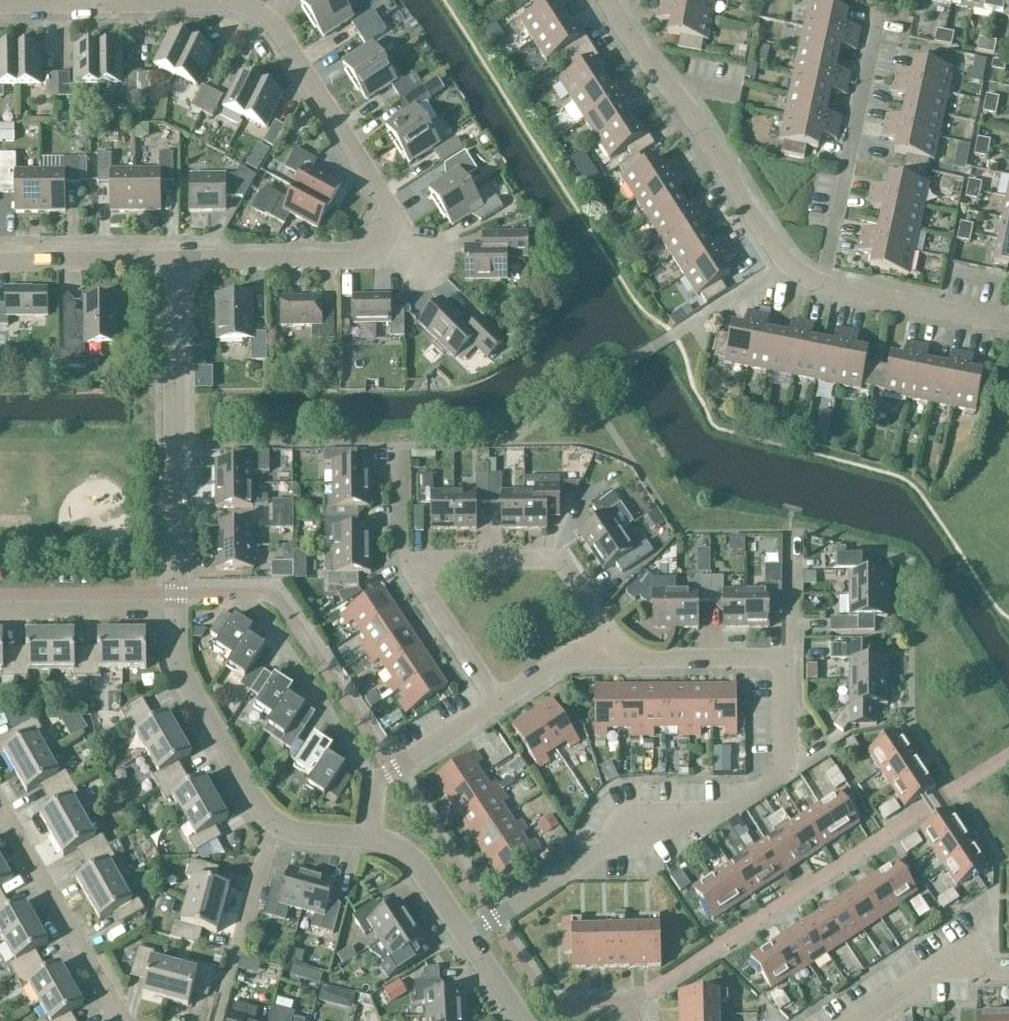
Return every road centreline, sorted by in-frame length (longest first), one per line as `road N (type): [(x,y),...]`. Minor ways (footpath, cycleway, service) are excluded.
road 1 (residential): [(174,256),(396,252),(404,236),(262,18),(226,5),(95,5)]
road 2 (residential): [(467,944),(574,864),(677,834),(787,772),(790,664)]
road 3 (residential): [(176,610),(174,256)]
road 4 (residential): [(783,260),(622,20)]
road 5 (residential): [(624,665),(564,563),(405,566)]
road 6 (residential): [(820,286),(875,37)]
road 7 (residential): [(0,808),(123,1020)]
road 8 (residential): [(273,826),(180,677),(176,610)]
road 9 (residential): [(251,598),(375,789)]
road 10 (residential): [(215,1020),(273,826)]
road 11 (residential): [(1008,322),(820,286)]
road 12 (residential): [(176,610),(0,611)]
road 13 (residential): [(0,259),(174,256)]
road 14 (residential): [(498,707),(405,566)]
road 15 (residential): [(624,665),(790,664)]
road 16 (residential): [(1008,974),(935,975),(867,1020)]
road 17 (residential): [(375,789),(498,707)]
road 18 (residential): [(467,944),(396,848),(371,840)]
road 19 (residential): [(498,707),(563,666),(624,665)]
road 20 (residential): [(674,335),(783,260)]
road 21 (residential): [(790,664),(789,532)]
road 22 (residential): [(405,566),(400,447)]

